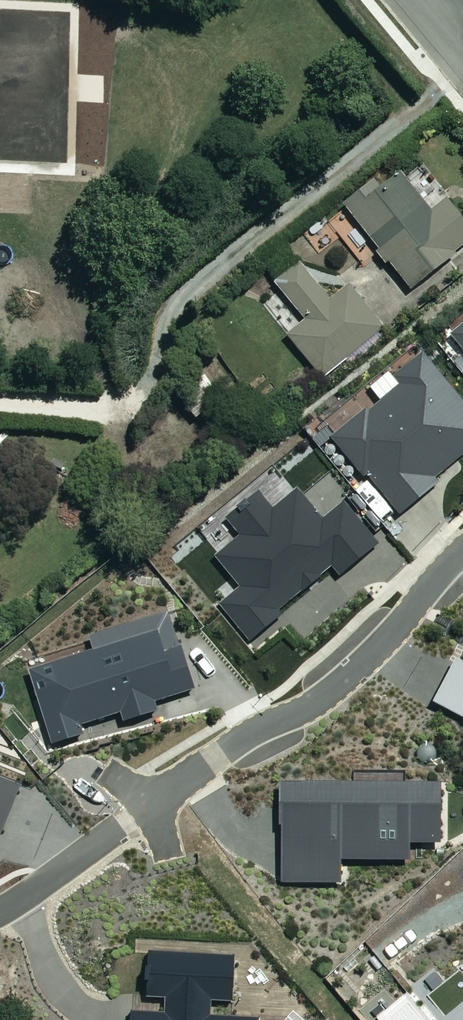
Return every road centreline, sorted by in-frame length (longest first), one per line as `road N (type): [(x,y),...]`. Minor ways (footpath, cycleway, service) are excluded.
road 1 (residential): [(151,808),(250,734),(344,681),(462,551)]

